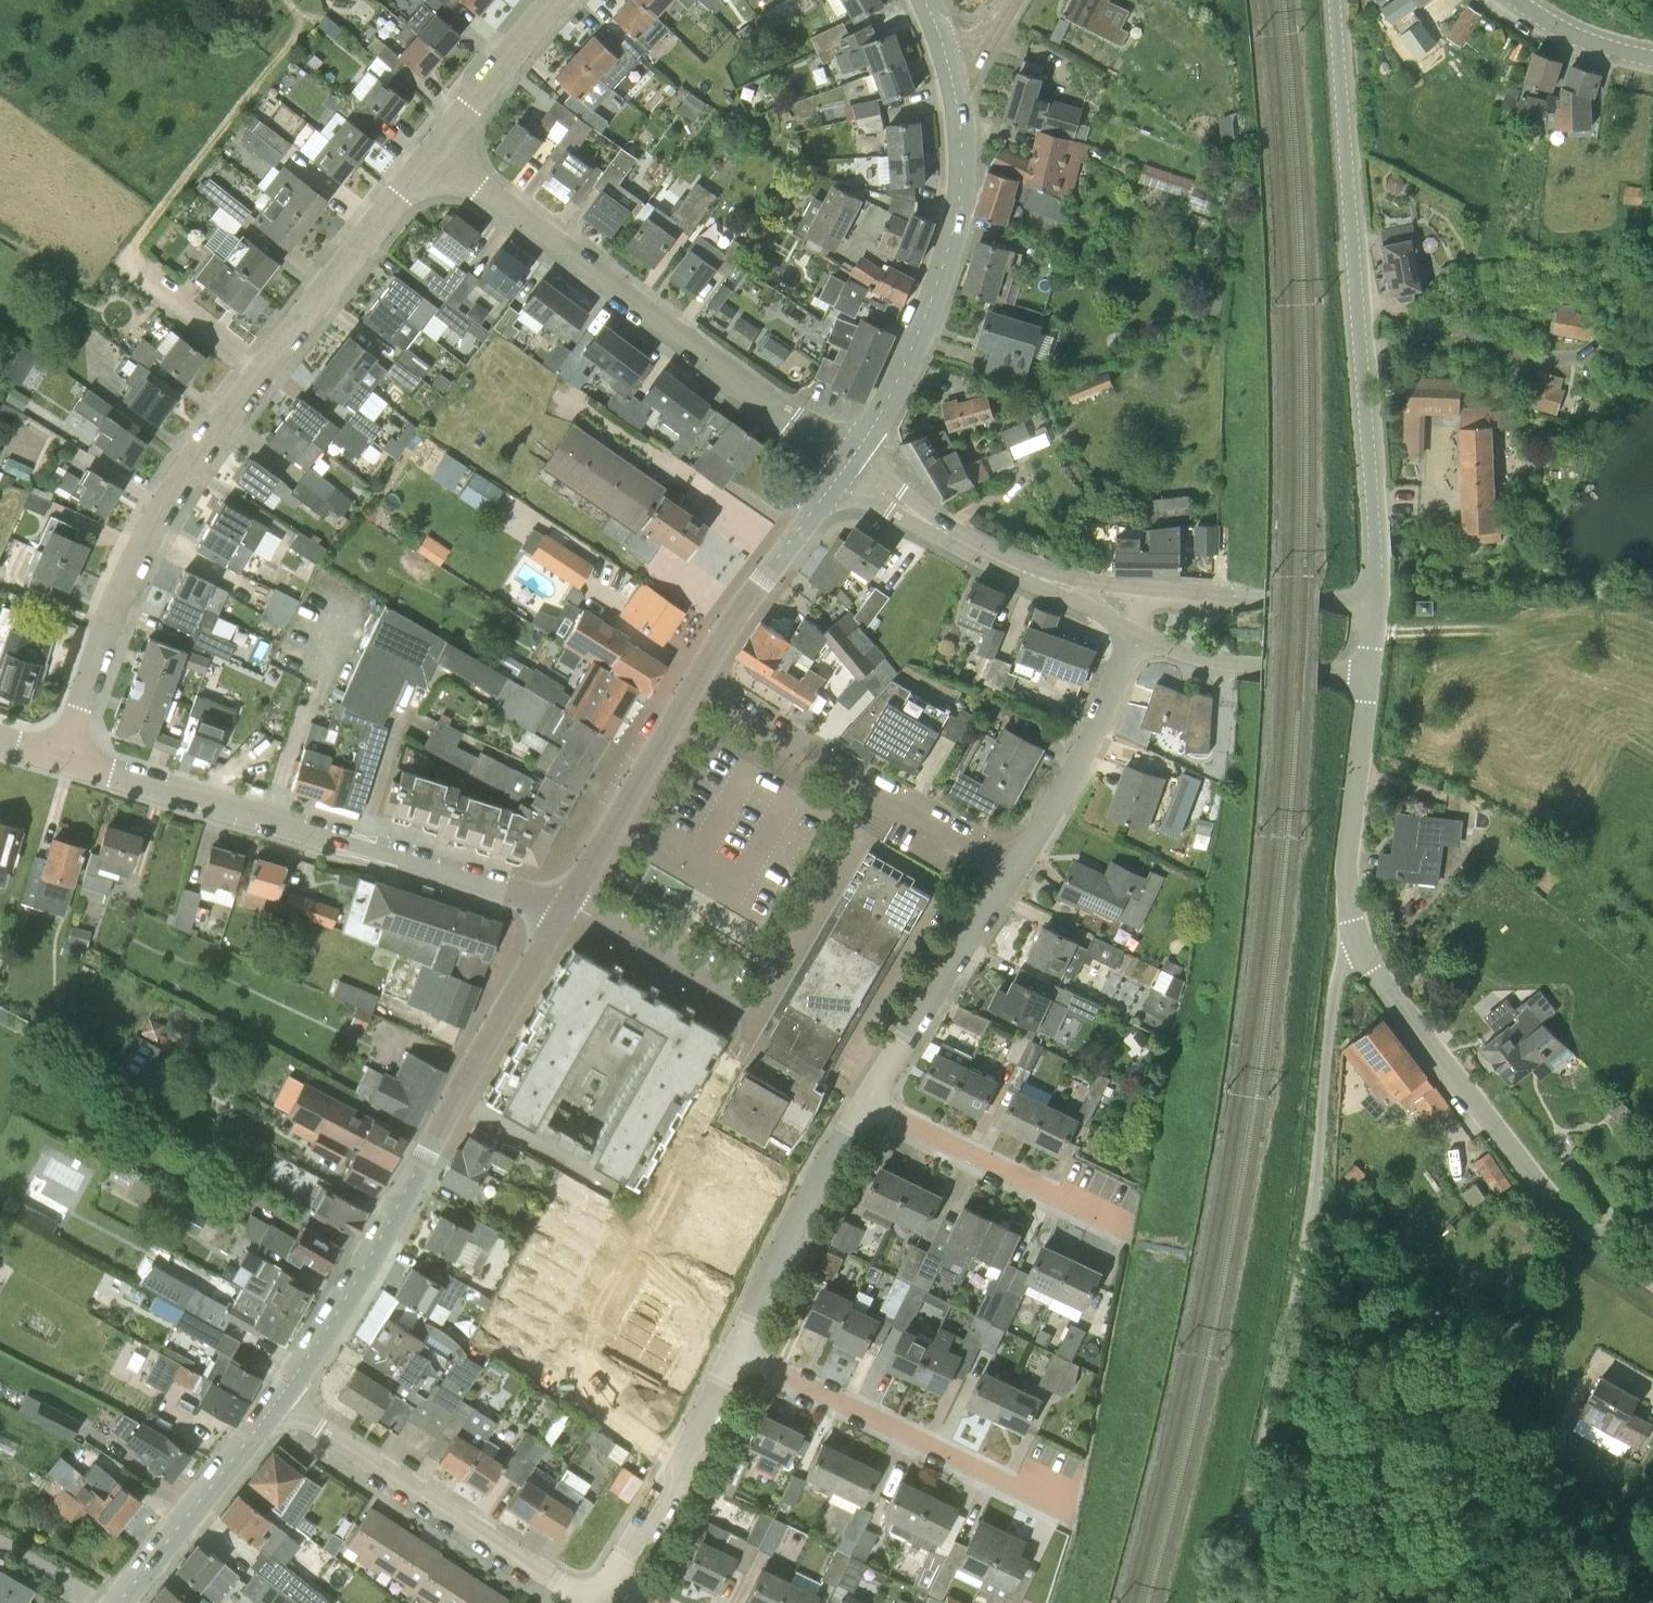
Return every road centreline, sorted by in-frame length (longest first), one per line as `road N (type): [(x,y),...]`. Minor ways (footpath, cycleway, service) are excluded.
road 1 (residential): [(64,761),(93,662),(156,522),(433,151)]
road 2 (unclassified): [(1221,1602),(1308,1233),(1345,911)]
road 3 (tertiary): [(1374,600),(1339,0)]
road 4 (secondary): [(282,1399),(564,909)]
road 5 (tertiary): [(564,909),(64,761)]
road 6 (residential): [(849,460),(433,151)]
road 7 (residential): [(1652,1281),(1570,1220),(1507,1146),(1345,911)]
road 8 (secondary): [(849,460),(898,382),(953,233),(961,160),(946,50)]
road 9 (residential): [(1068,1508),(730,1348)]
road 10 (residential): [(592,1602),(282,1399)]
road 11 (residential): [(694,687),(1013,873)]
road 12 (residential): [(1125,1226),(867,1098)]
road 13 (residential): [(730,1348),(867,1098)]
road 14 (track): [(135,245),(304,24)]
road 15 (secondary): [(694,687),(849,460)]
road 16 (residential): [(867,1098),(1013,873)]
road 17 (residential): [(1013,873),(1080,764),(1130,634)]
road 18 (residential): [(606,1581),(730,1348)]
road 19 (secondary): [(120,1602),(282,1399)]
road 20 (secondary): [(564,909),(694,687)]
road 21 (tertiary): [(1130,634),(1250,666),(1366,677)]
road 22 (residential): [(1345,911),(1366,677)]
road 23 (tertiary): [(1374,600),(1146,588)]
road 24 (residential): [(564,909),(761,1014)]
road 25 (tertiary): [(1034,575),(849,460)]
road 26 (residential): [(761,1014),(865,831)]
road 27 (residential): [(433,151),(555,0)]
road 28 (tertiary): [(1521,0),(1565,31),(1652,58)]

